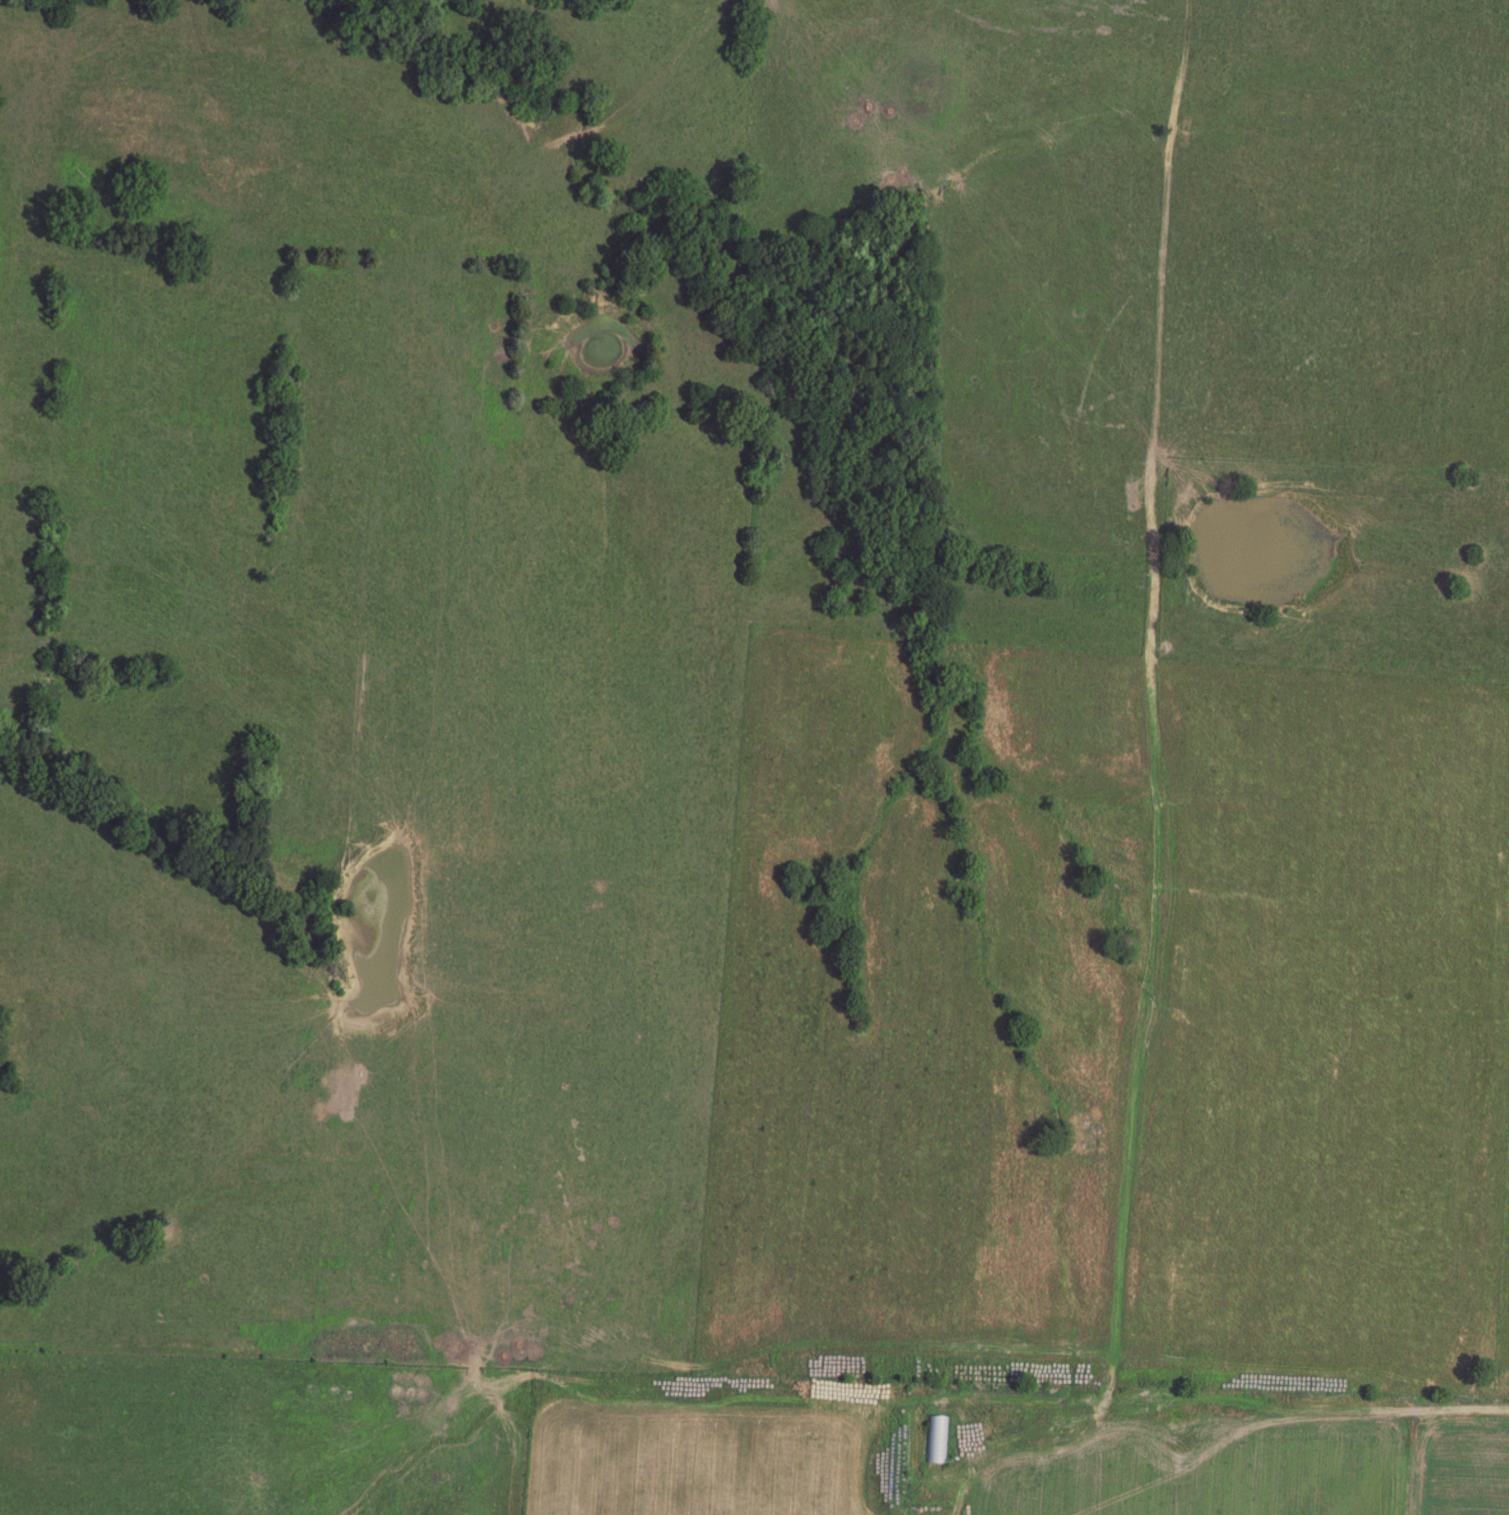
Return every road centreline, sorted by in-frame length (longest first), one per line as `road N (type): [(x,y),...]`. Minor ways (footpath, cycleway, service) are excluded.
road 1 (track): [(1190,0),(1212,121),(1178,193),(1166,251),(1162,431),(1151,511),(1155,571),(1143,664),(1169,797),(1167,890),(1156,995),(1133,1069),(1109,1397)]
road 2 (track): [(1508,1412),(1043,1394)]

